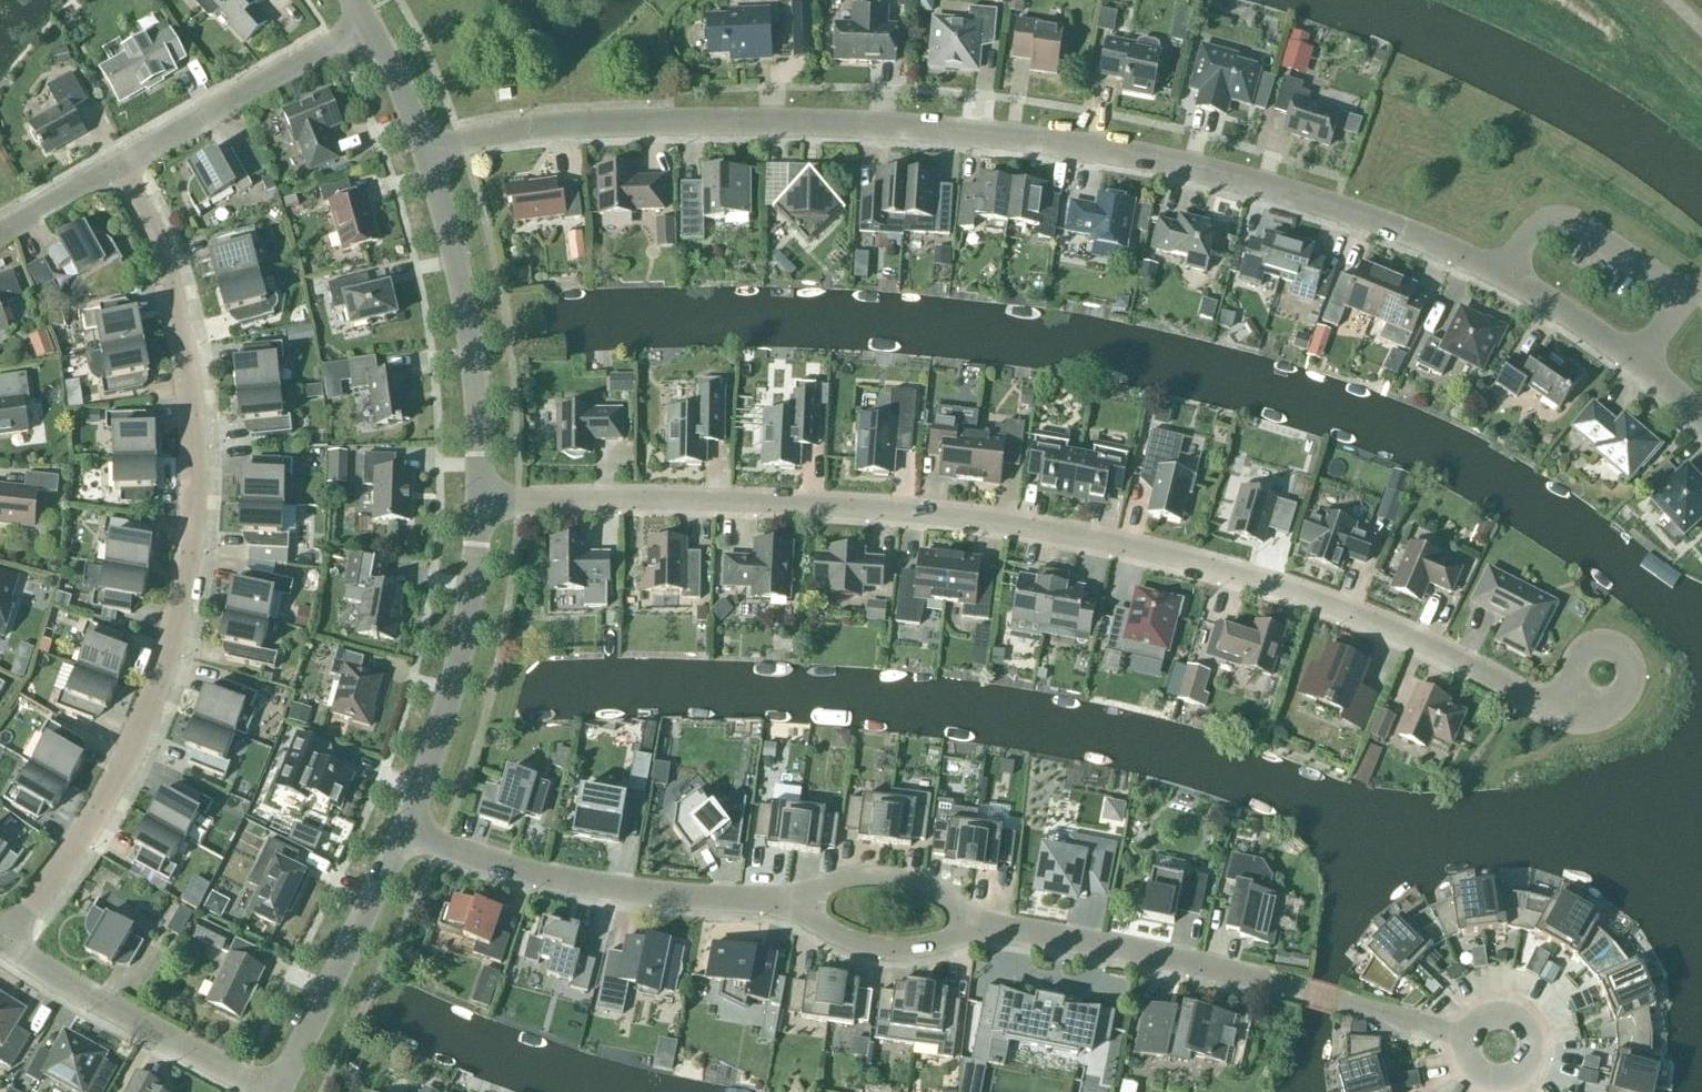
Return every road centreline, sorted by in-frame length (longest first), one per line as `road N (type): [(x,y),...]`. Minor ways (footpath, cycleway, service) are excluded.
road 1 (residential): [(1558,708),(1341,609),(1182,557),(1016,523),(788,505),(485,501)]
road 2 (residential): [(1505,274),(1335,210),(1163,162),(960,131),(698,122),(428,147)]
road 3 (residential): [(0,944),(122,773),(173,632),(193,504),(172,274),(123,163)]
road 4 (residential): [(1461,1044),(1292,986),(969,924)]
road 5 (residential): [(798,906),(564,878),(411,840)]
road 6 (residential): [(485,501),(481,368),(428,147)]
road 7 (residential): [(411,840),(460,669),(485,501)]
road 8 (residential): [(253,1091),(0,948)]
road 9 (residential): [(282,1091),(411,840)]
road 10 (residential): [(123,163),(367,23)]
road 11 (residential): [(1691,295),(1566,218),(1539,224),(1505,274)]
road 12 (residential): [(1461,1044),(1476,1023),(1497,1017),(1525,1030),(1533,1056),(1518,1084),(1494,1091),(1473,1082),(1459,1056)]
road 13 (residential): [(1558,708),(1581,655),(1617,647),(1627,683),(1621,699),(1603,714),(1579,714)]
road 14 (residential): [(969,924),(942,949),(908,953),(841,942),(798,906)]
road 15 (residential): [(969,924),(943,902),(892,884),(827,887),(798,906)]
road 16 (residential): [(1635,356),(1505,274)]
road 17 (residential): [(0,232),(123,163)]
road 18 (residential): [(428,147),(367,23)]

